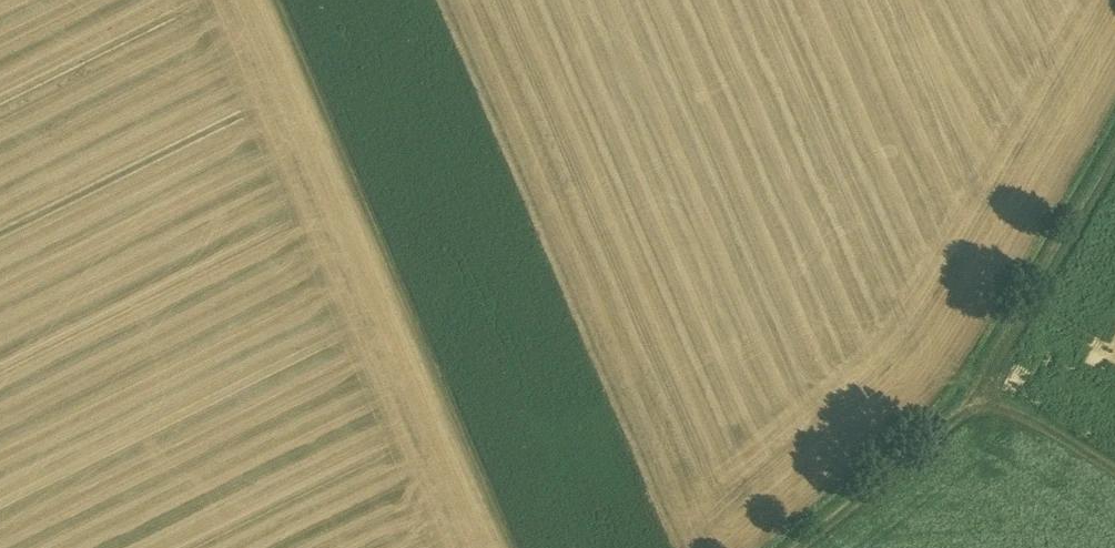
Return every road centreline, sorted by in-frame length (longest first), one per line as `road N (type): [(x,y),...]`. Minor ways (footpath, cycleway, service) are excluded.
road 1 (track): [(516,547),(279,0)]
road 2 (track): [(1114,157),(975,395),(797,547)]
road 3 (track): [(975,395),(1114,478)]

